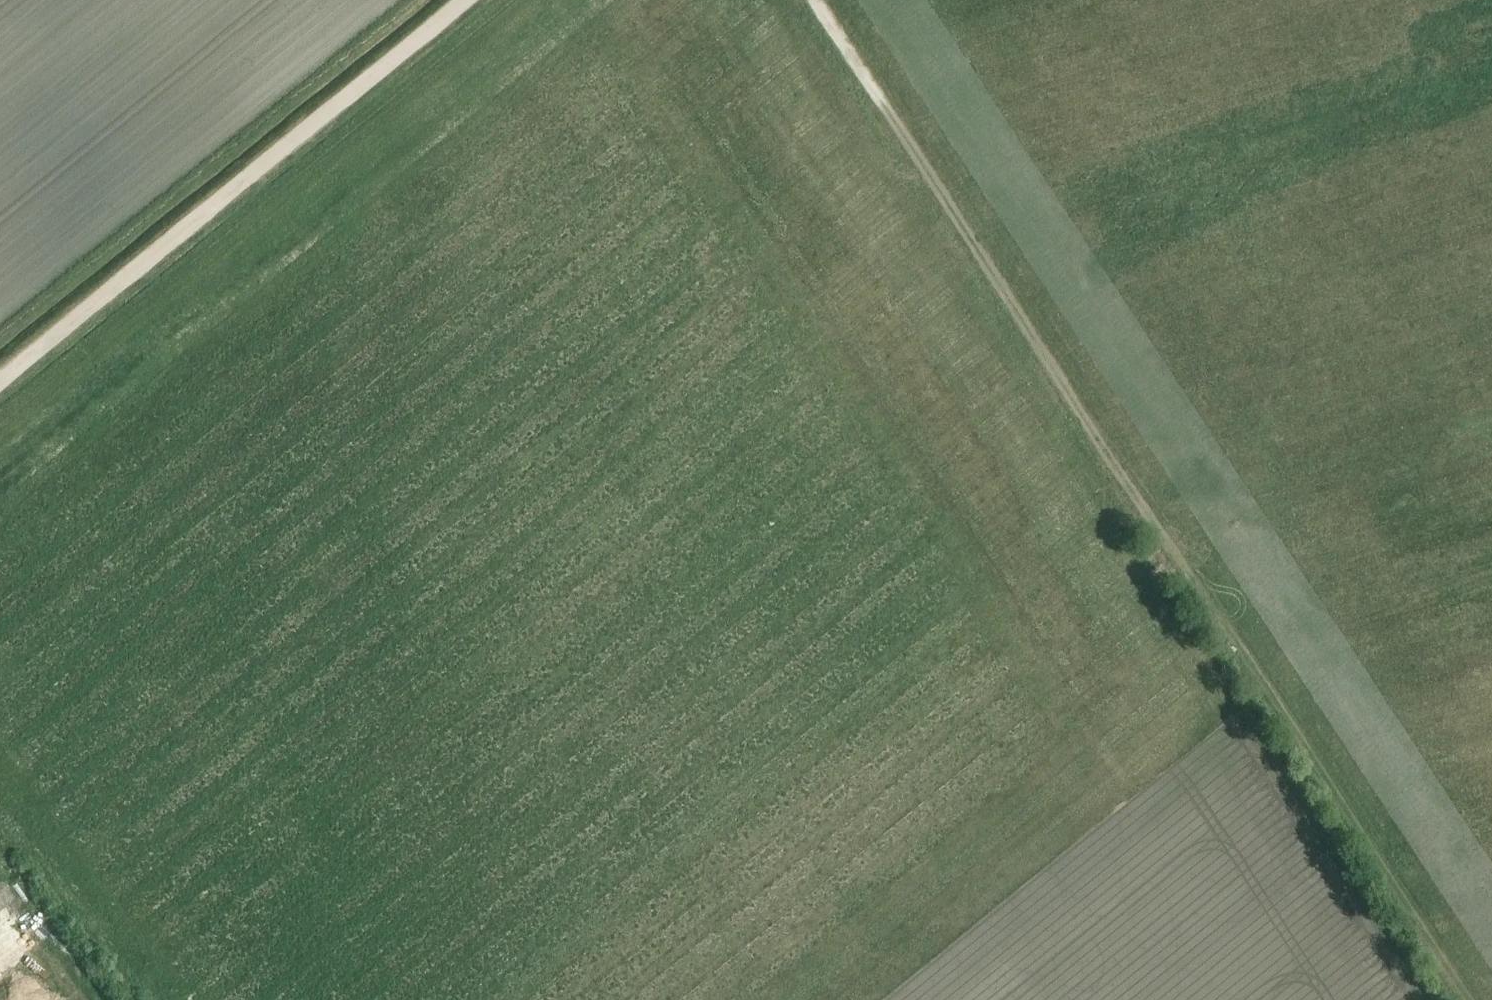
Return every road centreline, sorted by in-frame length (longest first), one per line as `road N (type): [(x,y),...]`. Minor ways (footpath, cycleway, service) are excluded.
road 1 (track): [(817,0),(1460,999)]
road 2 (track): [(0,382),(467,0)]

